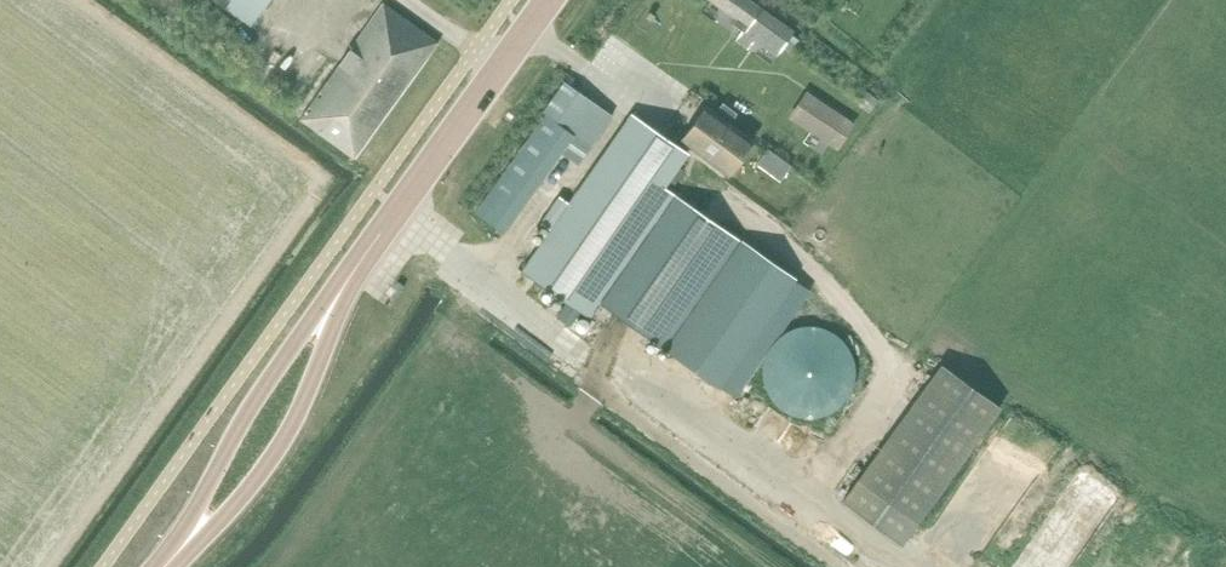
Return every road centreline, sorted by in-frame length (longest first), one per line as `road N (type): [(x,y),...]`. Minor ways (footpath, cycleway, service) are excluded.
road 1 (tertiary): [(382,231),(254,399),(154,566)]
road 2 (tertiary): [(179,566),(289,438),(382,231)]
road 3 (tertiary): [(382,231),(549,0)]

